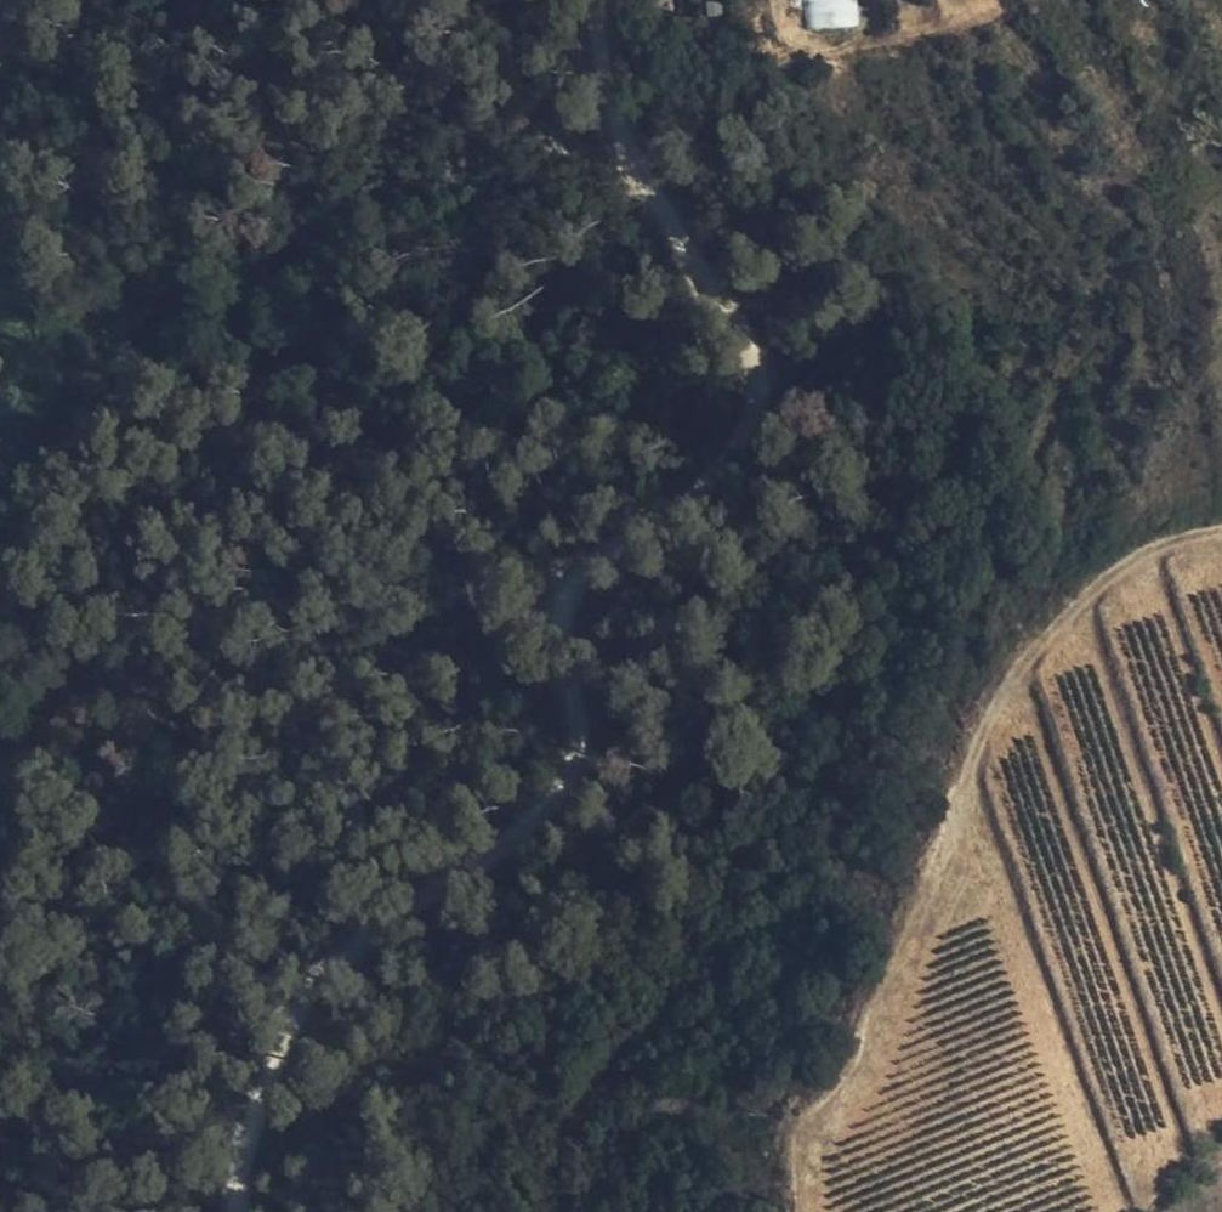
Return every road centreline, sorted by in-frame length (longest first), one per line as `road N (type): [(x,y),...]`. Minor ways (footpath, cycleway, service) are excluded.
road 1 (track): [(253,1211),(239,1159),(292,986),(559,778),(576,692),(569,570),(734,421),(744,330),(606,53),(604,0)]
road 2 (track): [(1221,533),(1184,539),(1118,575),(1049,633),(994,717),(851,1085),(811,1149)]

